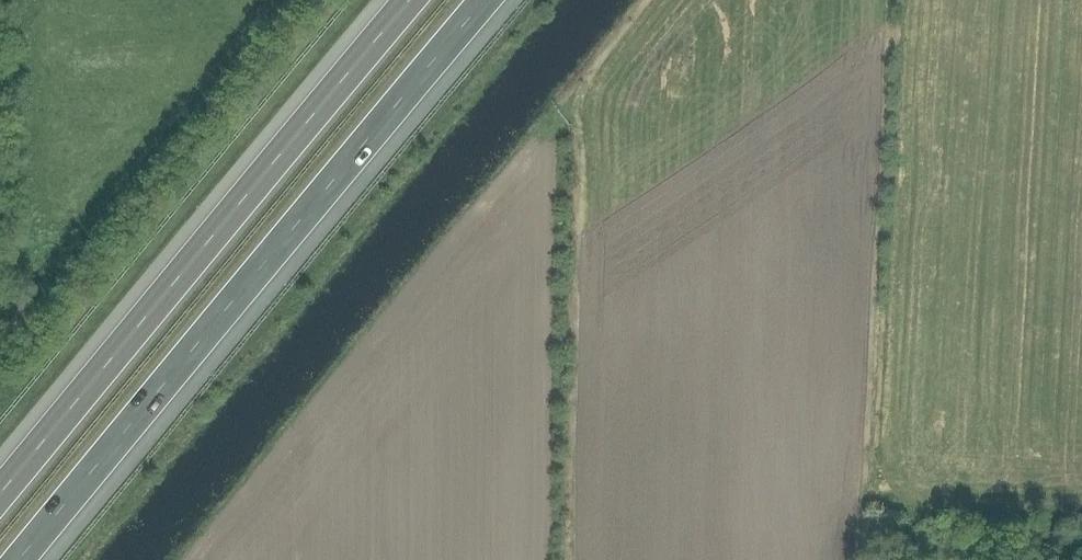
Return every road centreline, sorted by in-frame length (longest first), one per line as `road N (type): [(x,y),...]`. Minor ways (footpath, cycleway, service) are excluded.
road 1 (motorway): [(20,559),(488,0)]
road 2 (motorway): [(411,0),(0,495)]

